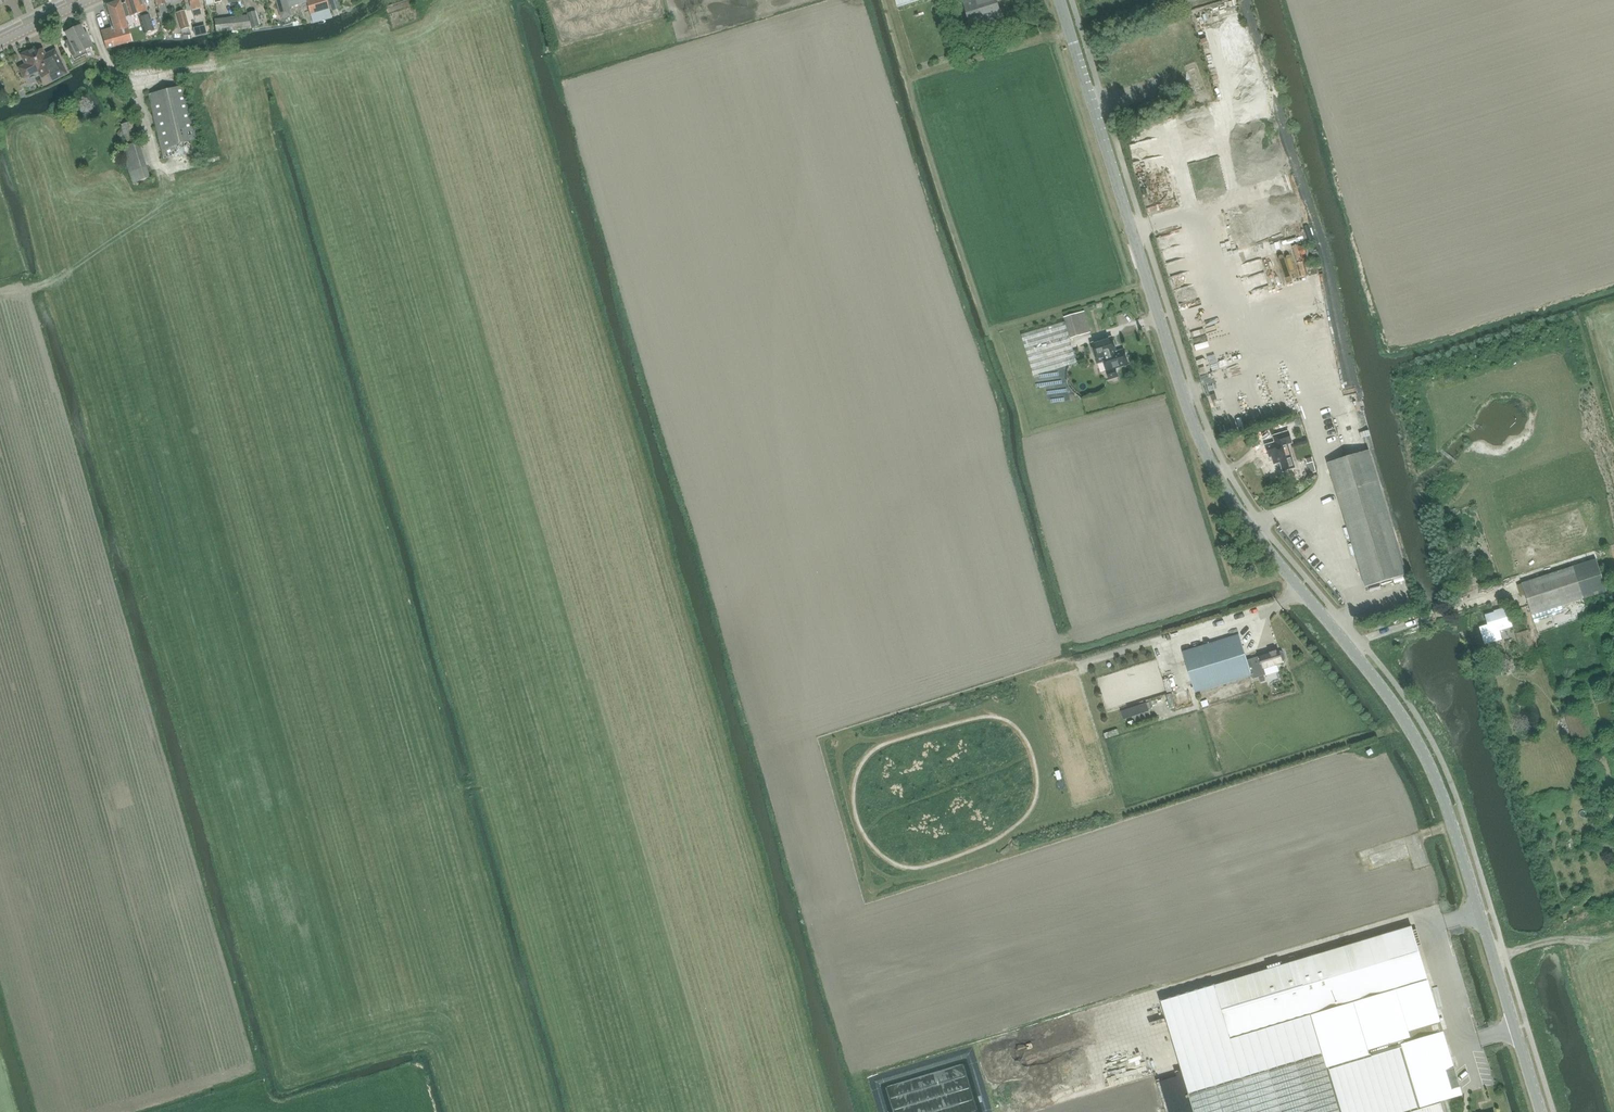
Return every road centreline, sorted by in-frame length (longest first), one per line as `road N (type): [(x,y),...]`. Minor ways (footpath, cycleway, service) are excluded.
road 1 (unclassified): [(1541,1111),(1430,763),(1406,721),(1247,523),(1201,444),(1060,0)]
road 2 (track): [(1613,936),(1553,939),(1493,957)]

